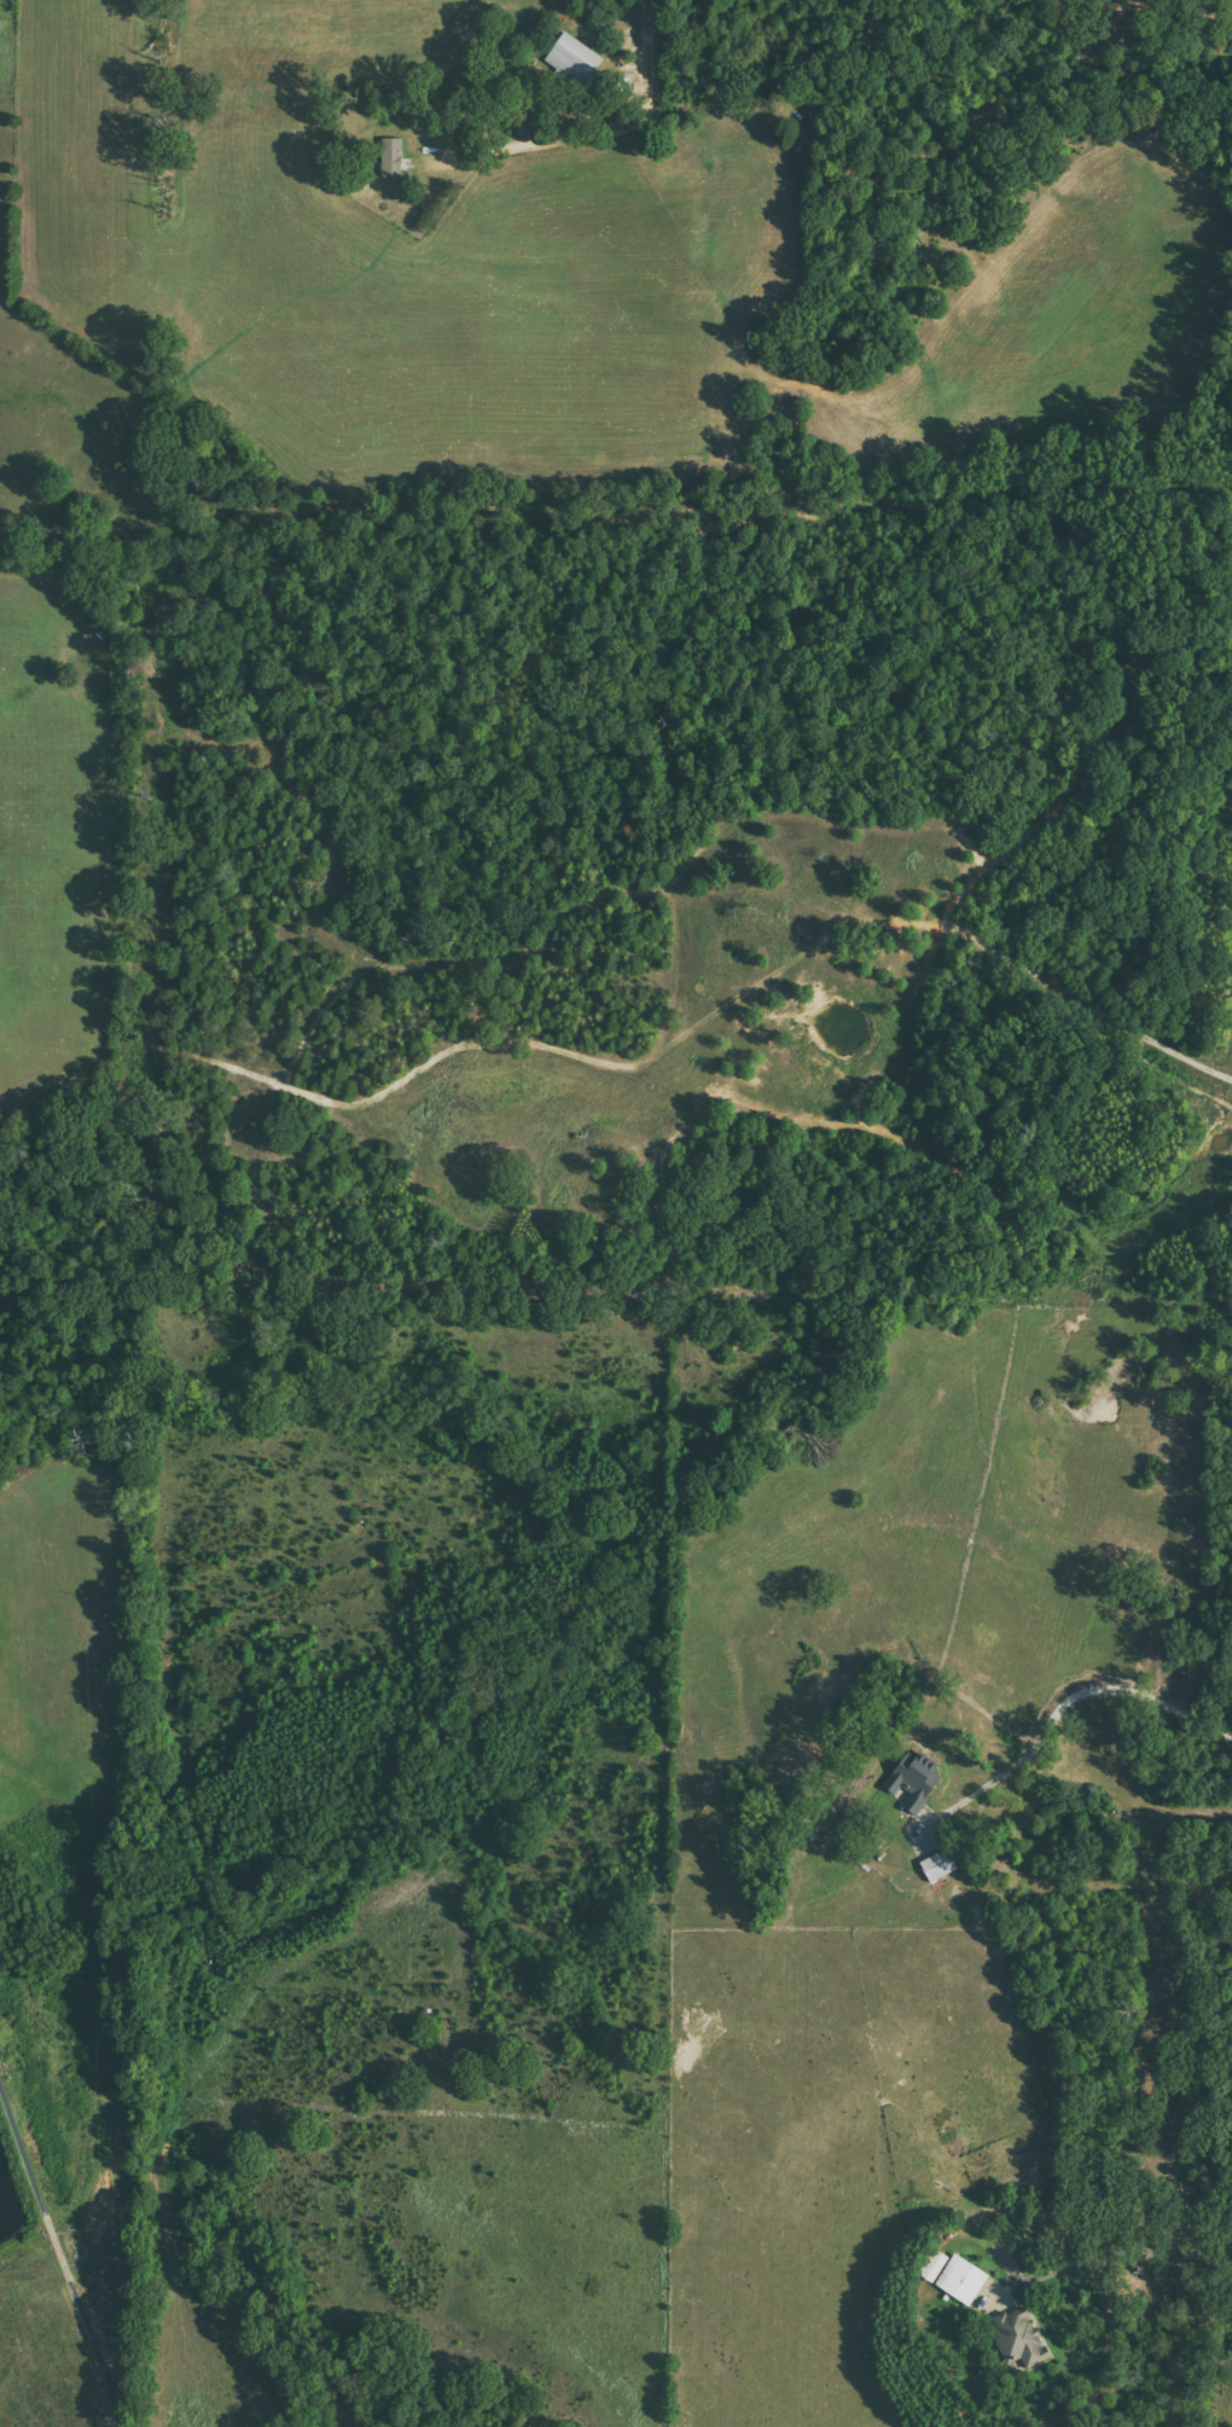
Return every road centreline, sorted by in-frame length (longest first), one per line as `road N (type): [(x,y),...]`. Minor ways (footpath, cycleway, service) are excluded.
road 1 (residential): [(120,2426),(0,2091)]

